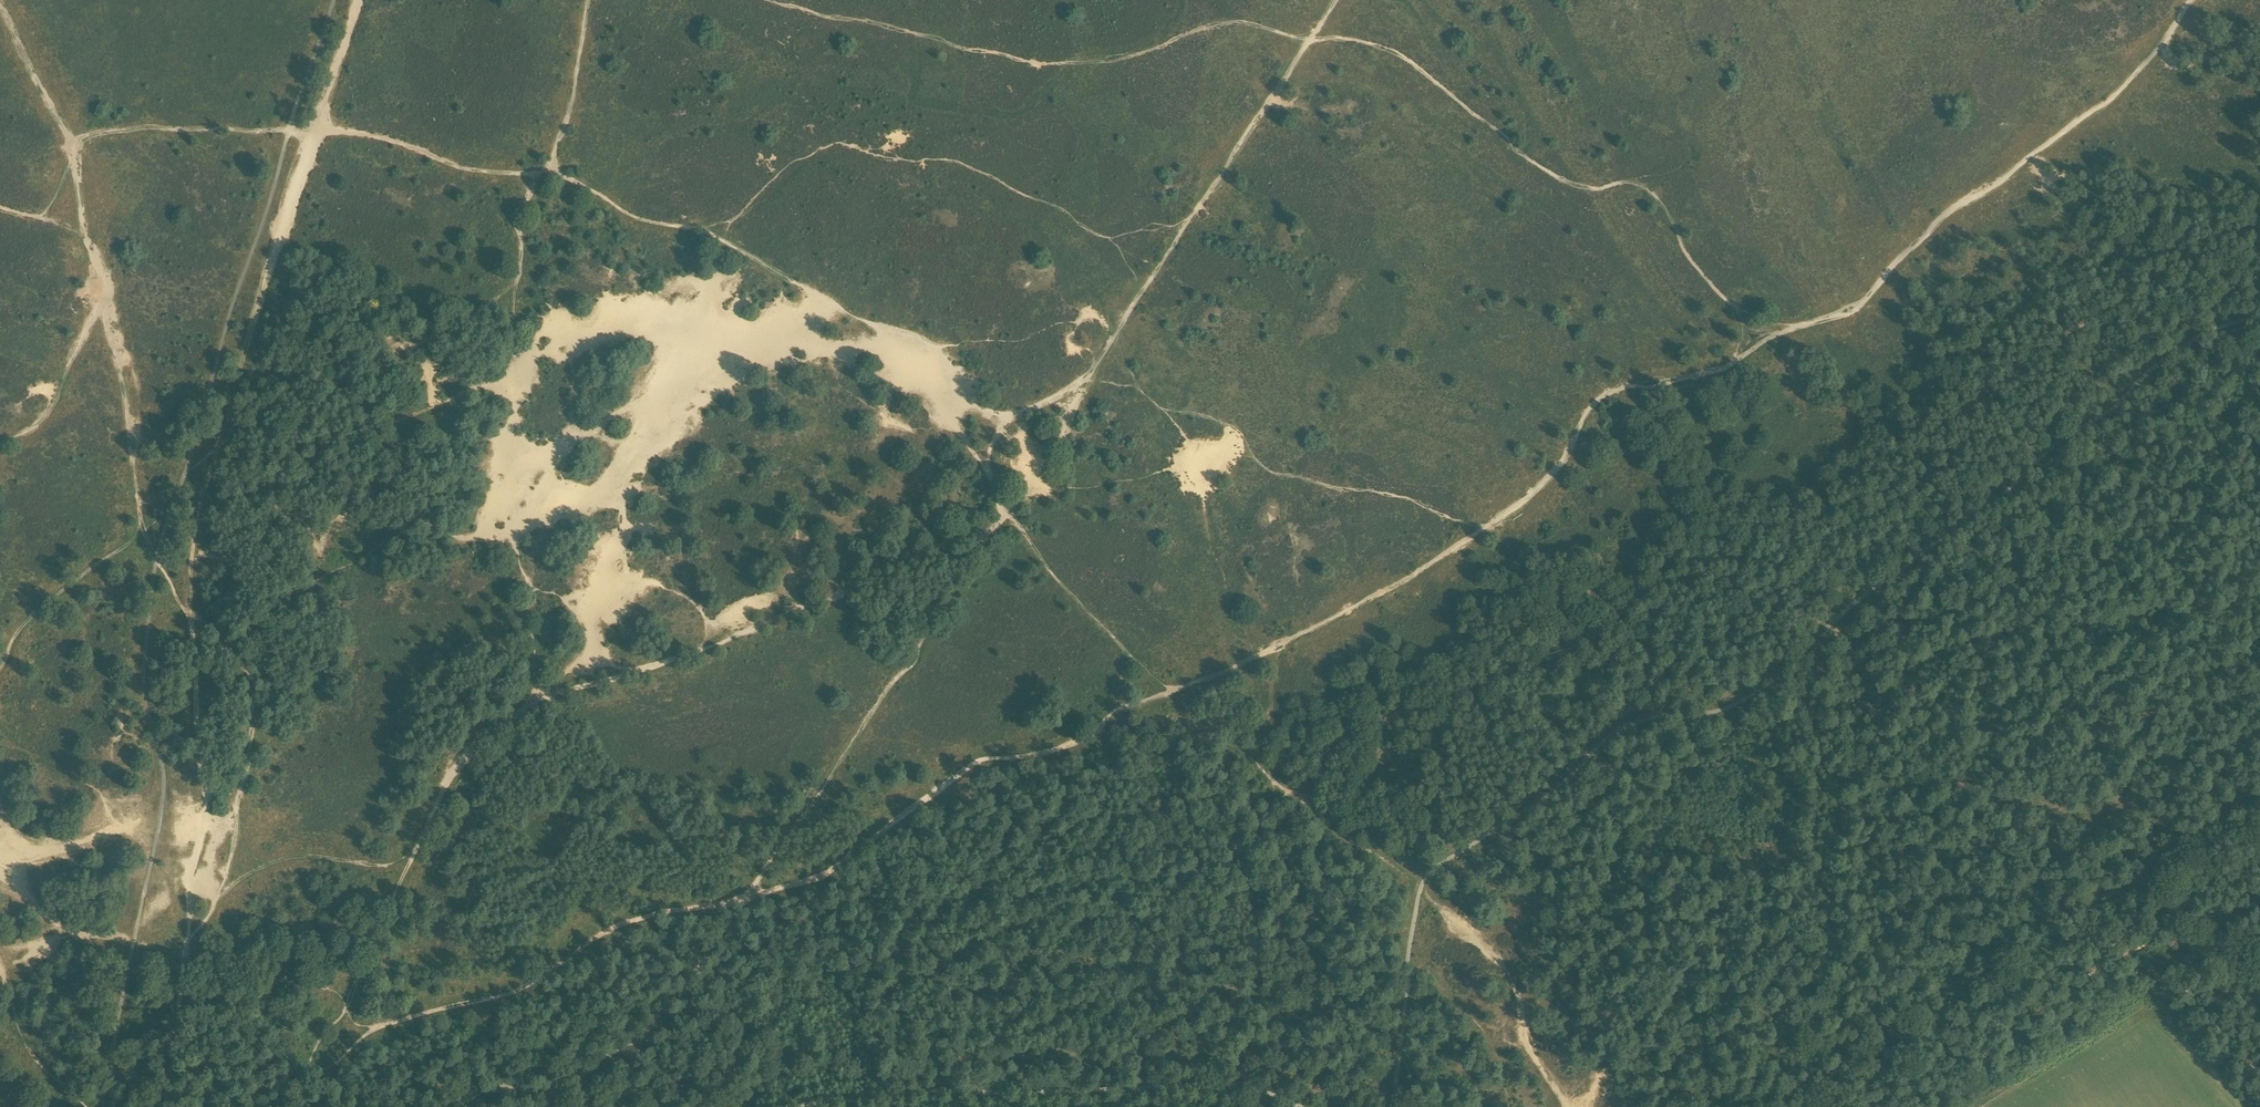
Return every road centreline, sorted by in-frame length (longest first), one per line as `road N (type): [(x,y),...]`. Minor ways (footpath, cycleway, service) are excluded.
road 1 (track): [(163,1106),(204,819),(193,548),(224,426),(360,0)]
road 2 (track): [(1255,768),(1285,646)]

